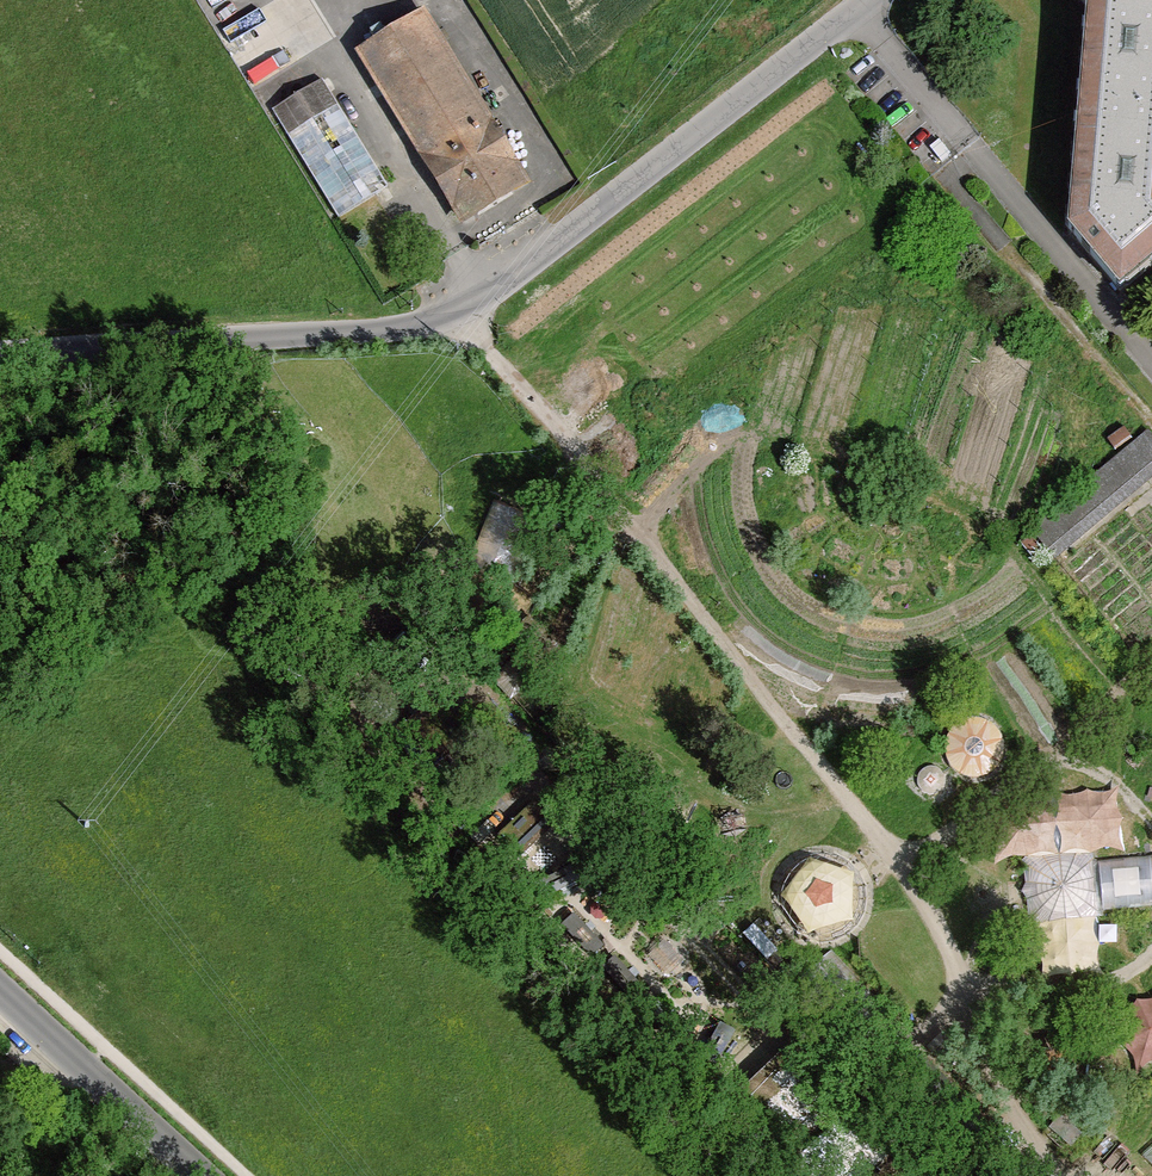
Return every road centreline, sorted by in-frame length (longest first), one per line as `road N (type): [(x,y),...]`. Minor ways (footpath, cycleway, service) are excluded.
road 1 (track): [(459,312),(899,855),(936,910),(960,979),(1030,982),(1093,965),(1111,952),(1135,910),(1129,848)]
road 2 (unclassified): [(0,360),(435,323),(506,284),(872,0)]
road 3 (track): [(920,1175),(479,715)]
road 4 (track): [(1151,662),(944,842),(899,855)]
road 5 (unclassified): [(195,1175),(0,992)]
road 6 (track): [(1004,245),(1151,423)]
road 7 (track): [(960,979),(954,1003),(850,1103)]

